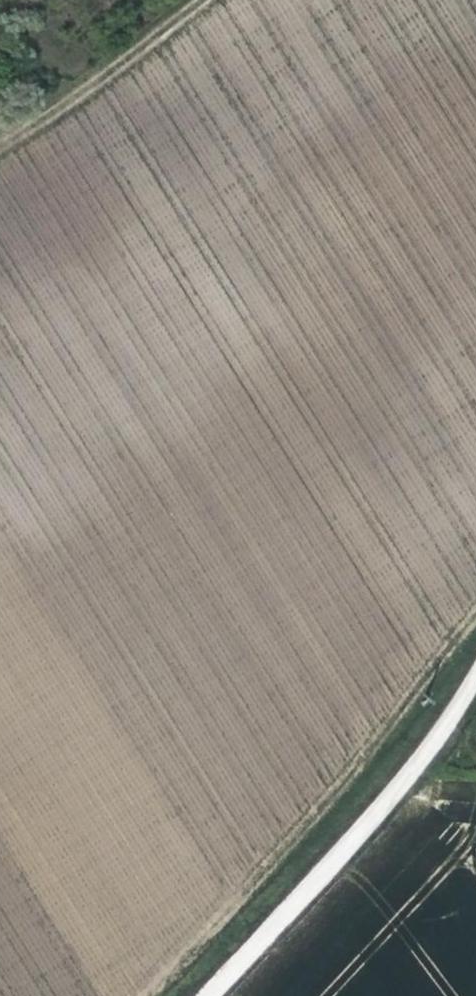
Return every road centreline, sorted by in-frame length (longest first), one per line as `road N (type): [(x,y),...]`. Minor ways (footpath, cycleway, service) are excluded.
road 1 (track): [(203,995),(428,740),(475,661)]

